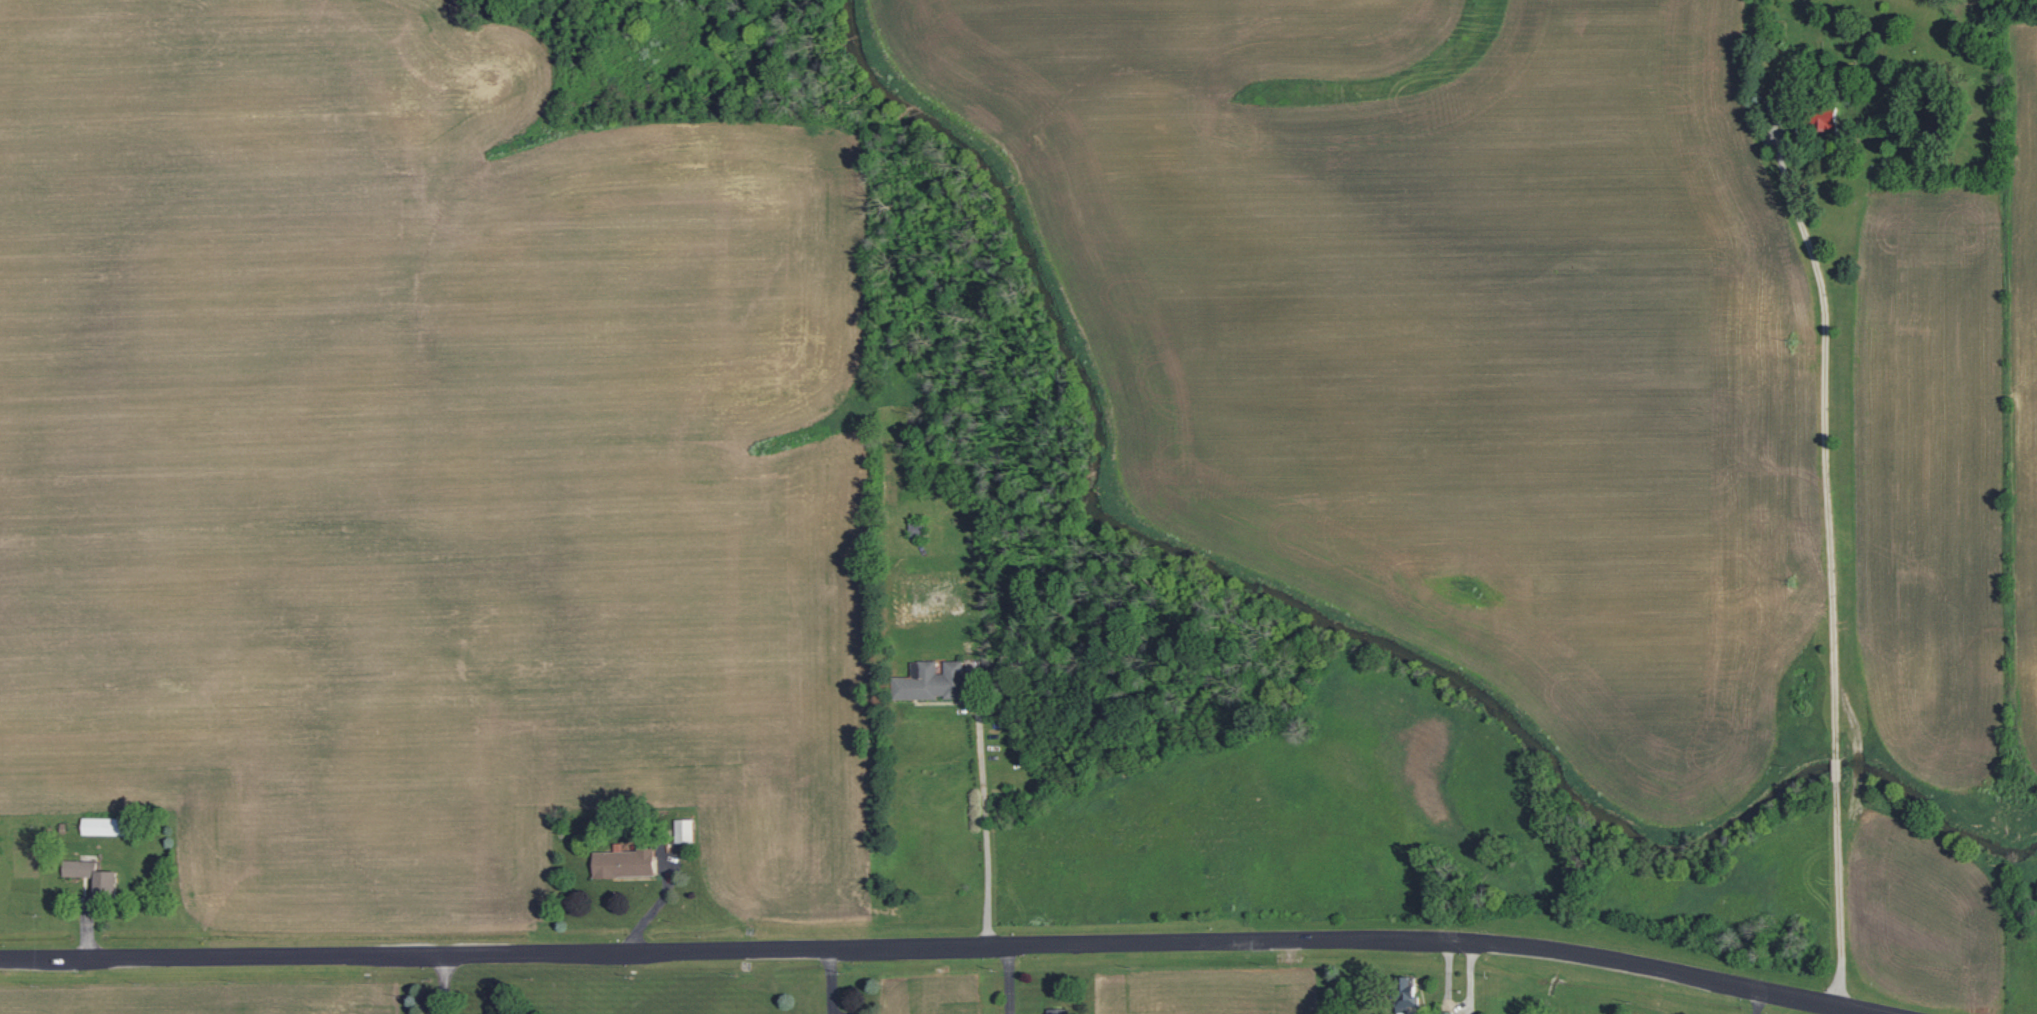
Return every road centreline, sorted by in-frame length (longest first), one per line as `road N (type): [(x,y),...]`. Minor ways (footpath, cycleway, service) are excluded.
road 1 (tertiary): [(1842,1013),(1447,937),(0,957)]

